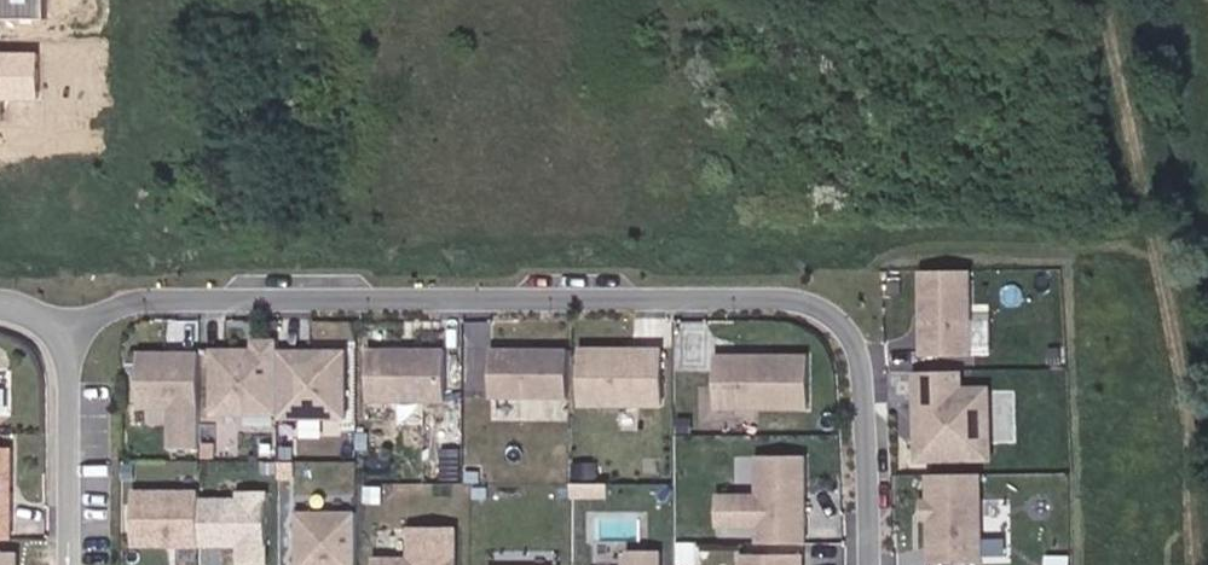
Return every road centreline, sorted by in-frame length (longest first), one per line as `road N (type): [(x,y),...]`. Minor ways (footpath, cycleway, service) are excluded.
road 1 (residential): [(861,564),(860,360),(846,327),(807,306),(168,303),(59,332)]
road 2 (residential): [(70,564),(59,332)]

